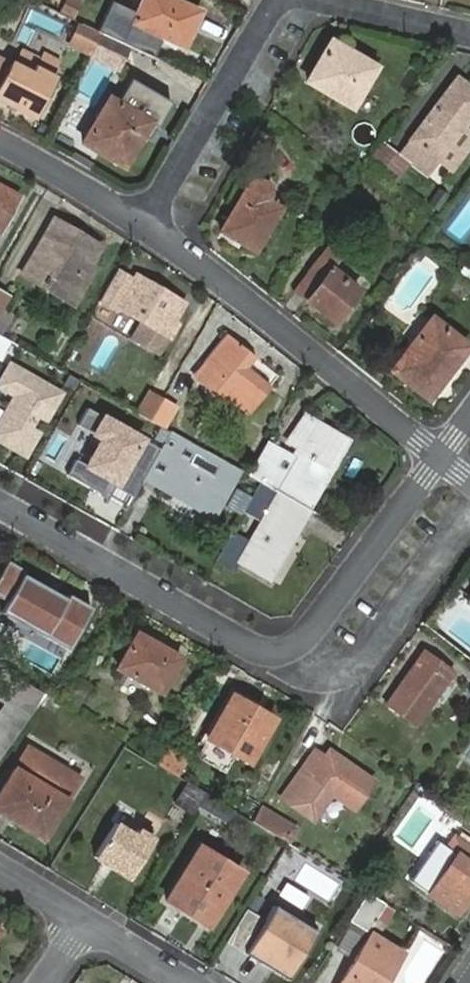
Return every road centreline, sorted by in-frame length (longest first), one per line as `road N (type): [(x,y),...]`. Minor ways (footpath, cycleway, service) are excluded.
road 1 (residential): [(440,456),(312,630),(288,649),(258,648),(0,502)]
road 2 (residential): [(440,456),(148,224)]
road 3 (residential): [(148,224),(271,7),(283,0)]
road 4 (residential): [(148,224),(0,140)]
road 5 (residential): [(325,0),(469,32)]
road 6 (residential): [(85,918),(191,982)]

